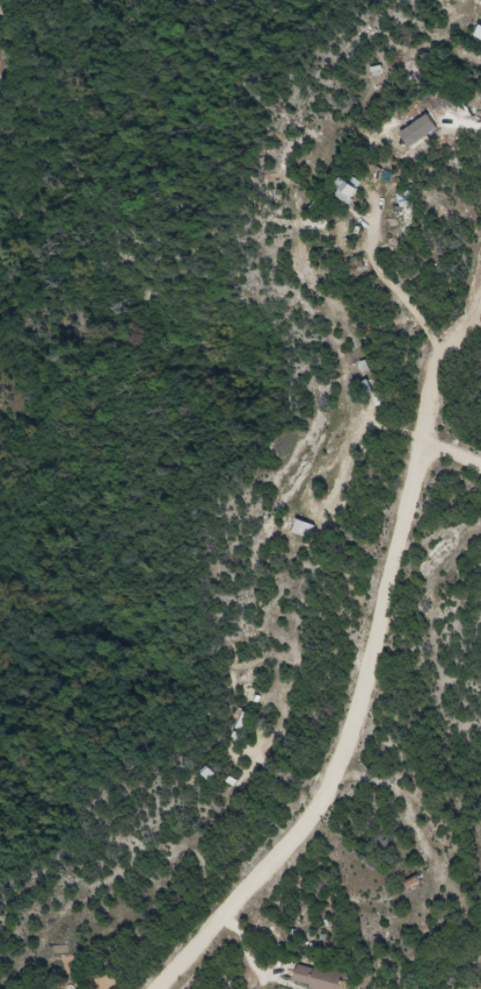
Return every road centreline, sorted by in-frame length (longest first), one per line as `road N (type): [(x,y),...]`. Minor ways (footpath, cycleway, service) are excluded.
road 1 (residential): [(142,988),(282,848),(384,604),(430,440),(434,321),(480,255)]

